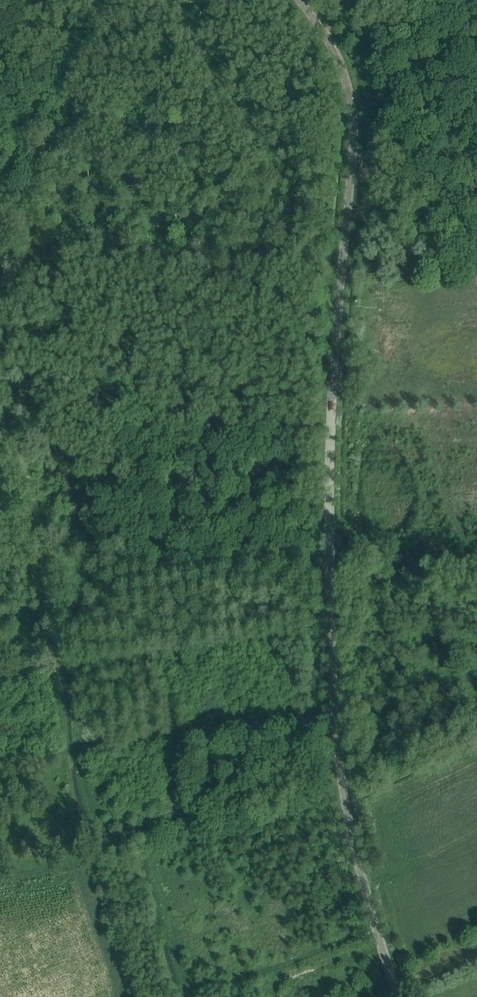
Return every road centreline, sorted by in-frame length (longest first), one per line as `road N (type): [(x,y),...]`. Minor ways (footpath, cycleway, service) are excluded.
road 1 (tertiary): [(399,996),(356,854),(335,707),(332,402),(356,121),(335,52),(295,0)]
road 2 (track): [(0,348),(332,402)]
road 3 (track): [(72,864),(166,823),(342,780)]
road 4 (track): [(329,560),(476,576)]

